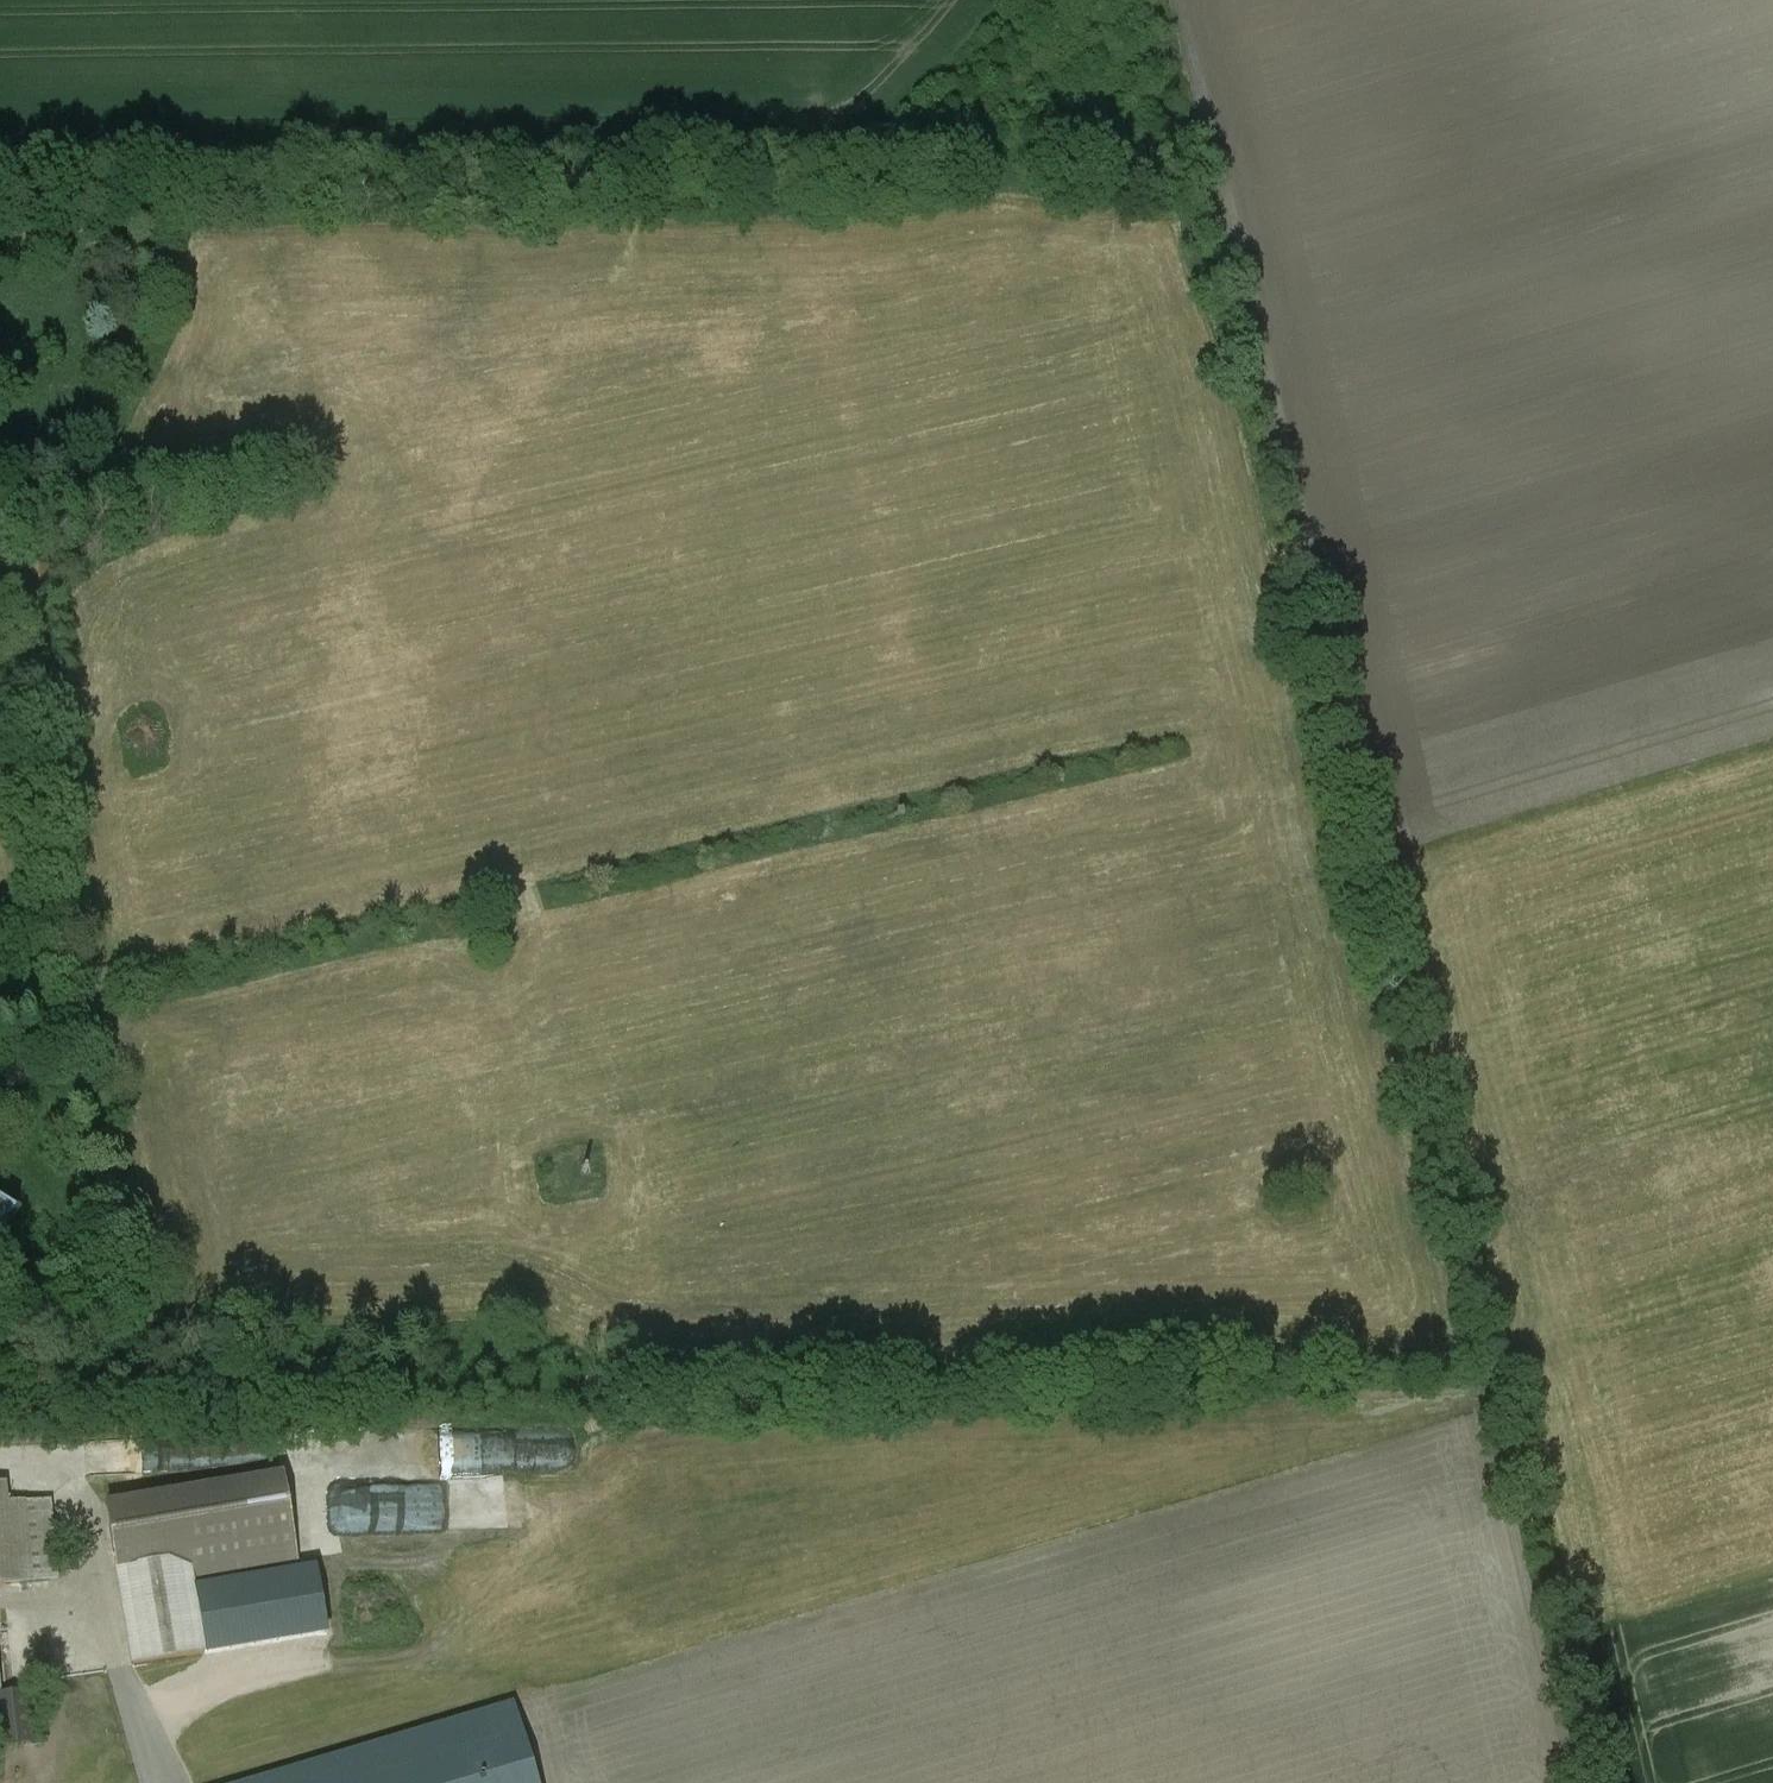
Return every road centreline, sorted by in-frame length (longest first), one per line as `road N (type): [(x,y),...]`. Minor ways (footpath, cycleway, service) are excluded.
road 1 (track): [(0,1596),(21,1595),(116,1664),(149,1782)]

